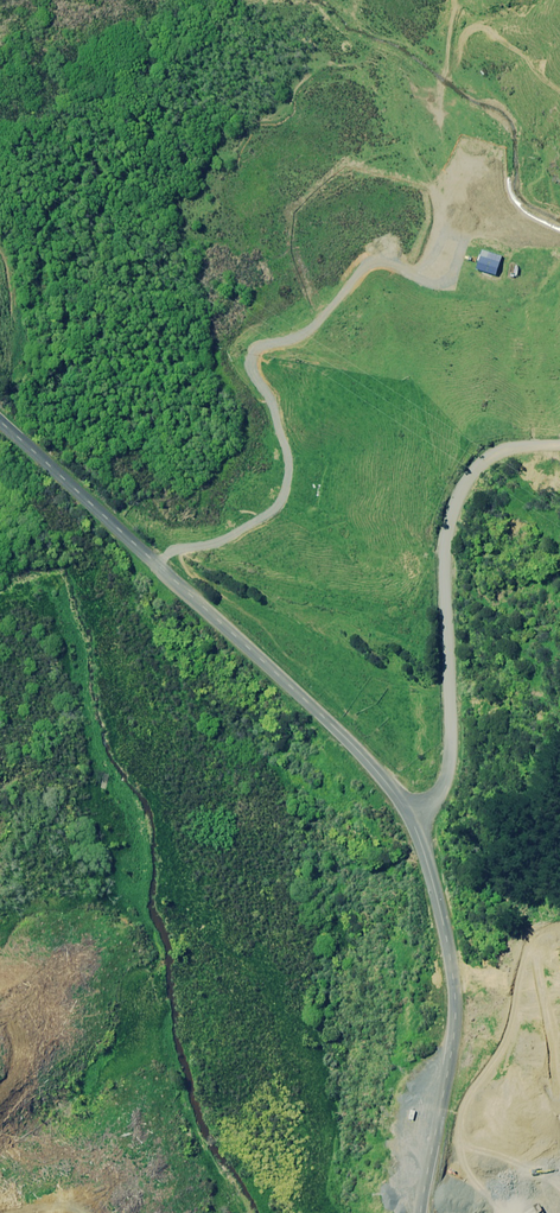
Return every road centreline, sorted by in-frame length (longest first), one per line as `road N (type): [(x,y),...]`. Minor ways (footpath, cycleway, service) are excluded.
road 1 (unclassified): [(0,420),(349,743),(417,821)]
road 2 (unclassified): [(417,821),(431,816),(442,768),(443,517),(456,484),(504,451),(559,444)]
road 3 (unclassified): [(417,821),(442,892),(457,1030),(421,1212)]

